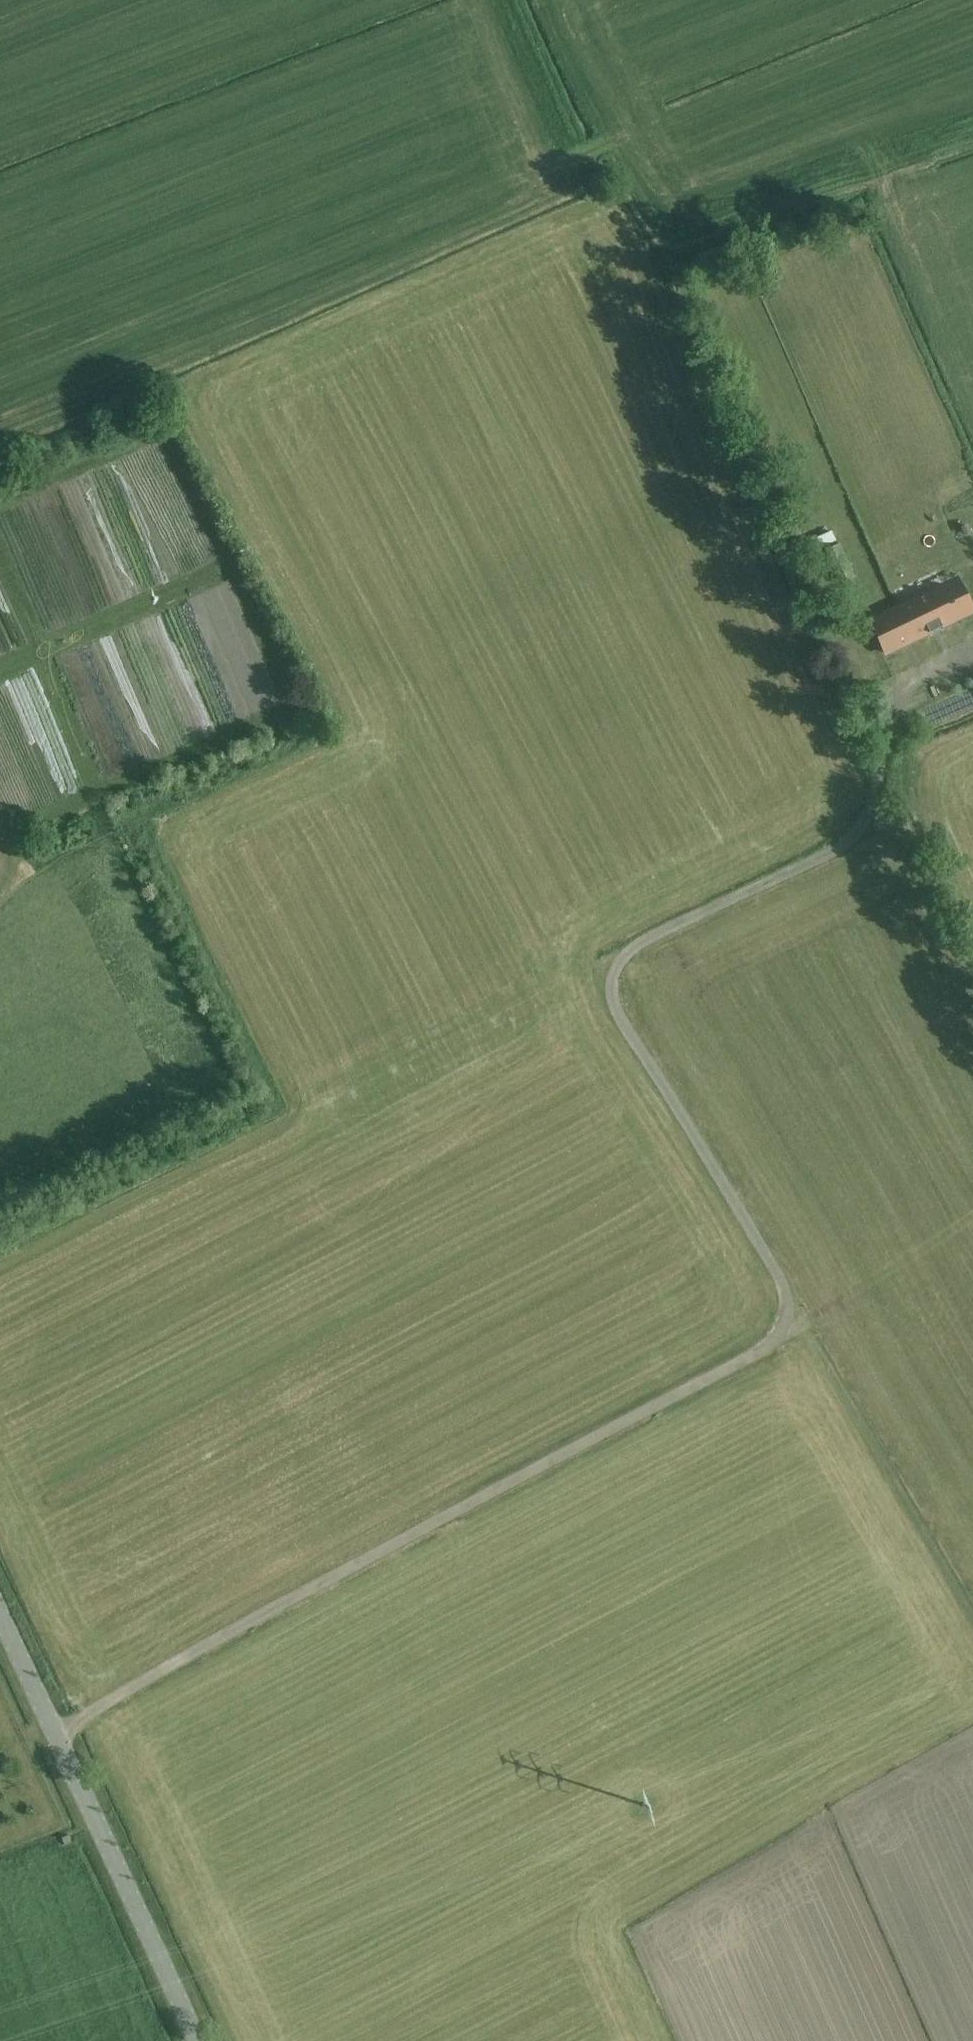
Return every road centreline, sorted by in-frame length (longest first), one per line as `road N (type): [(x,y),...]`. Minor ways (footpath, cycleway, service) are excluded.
road 1 (unclassified): [(197,2040),(0,1612)]

